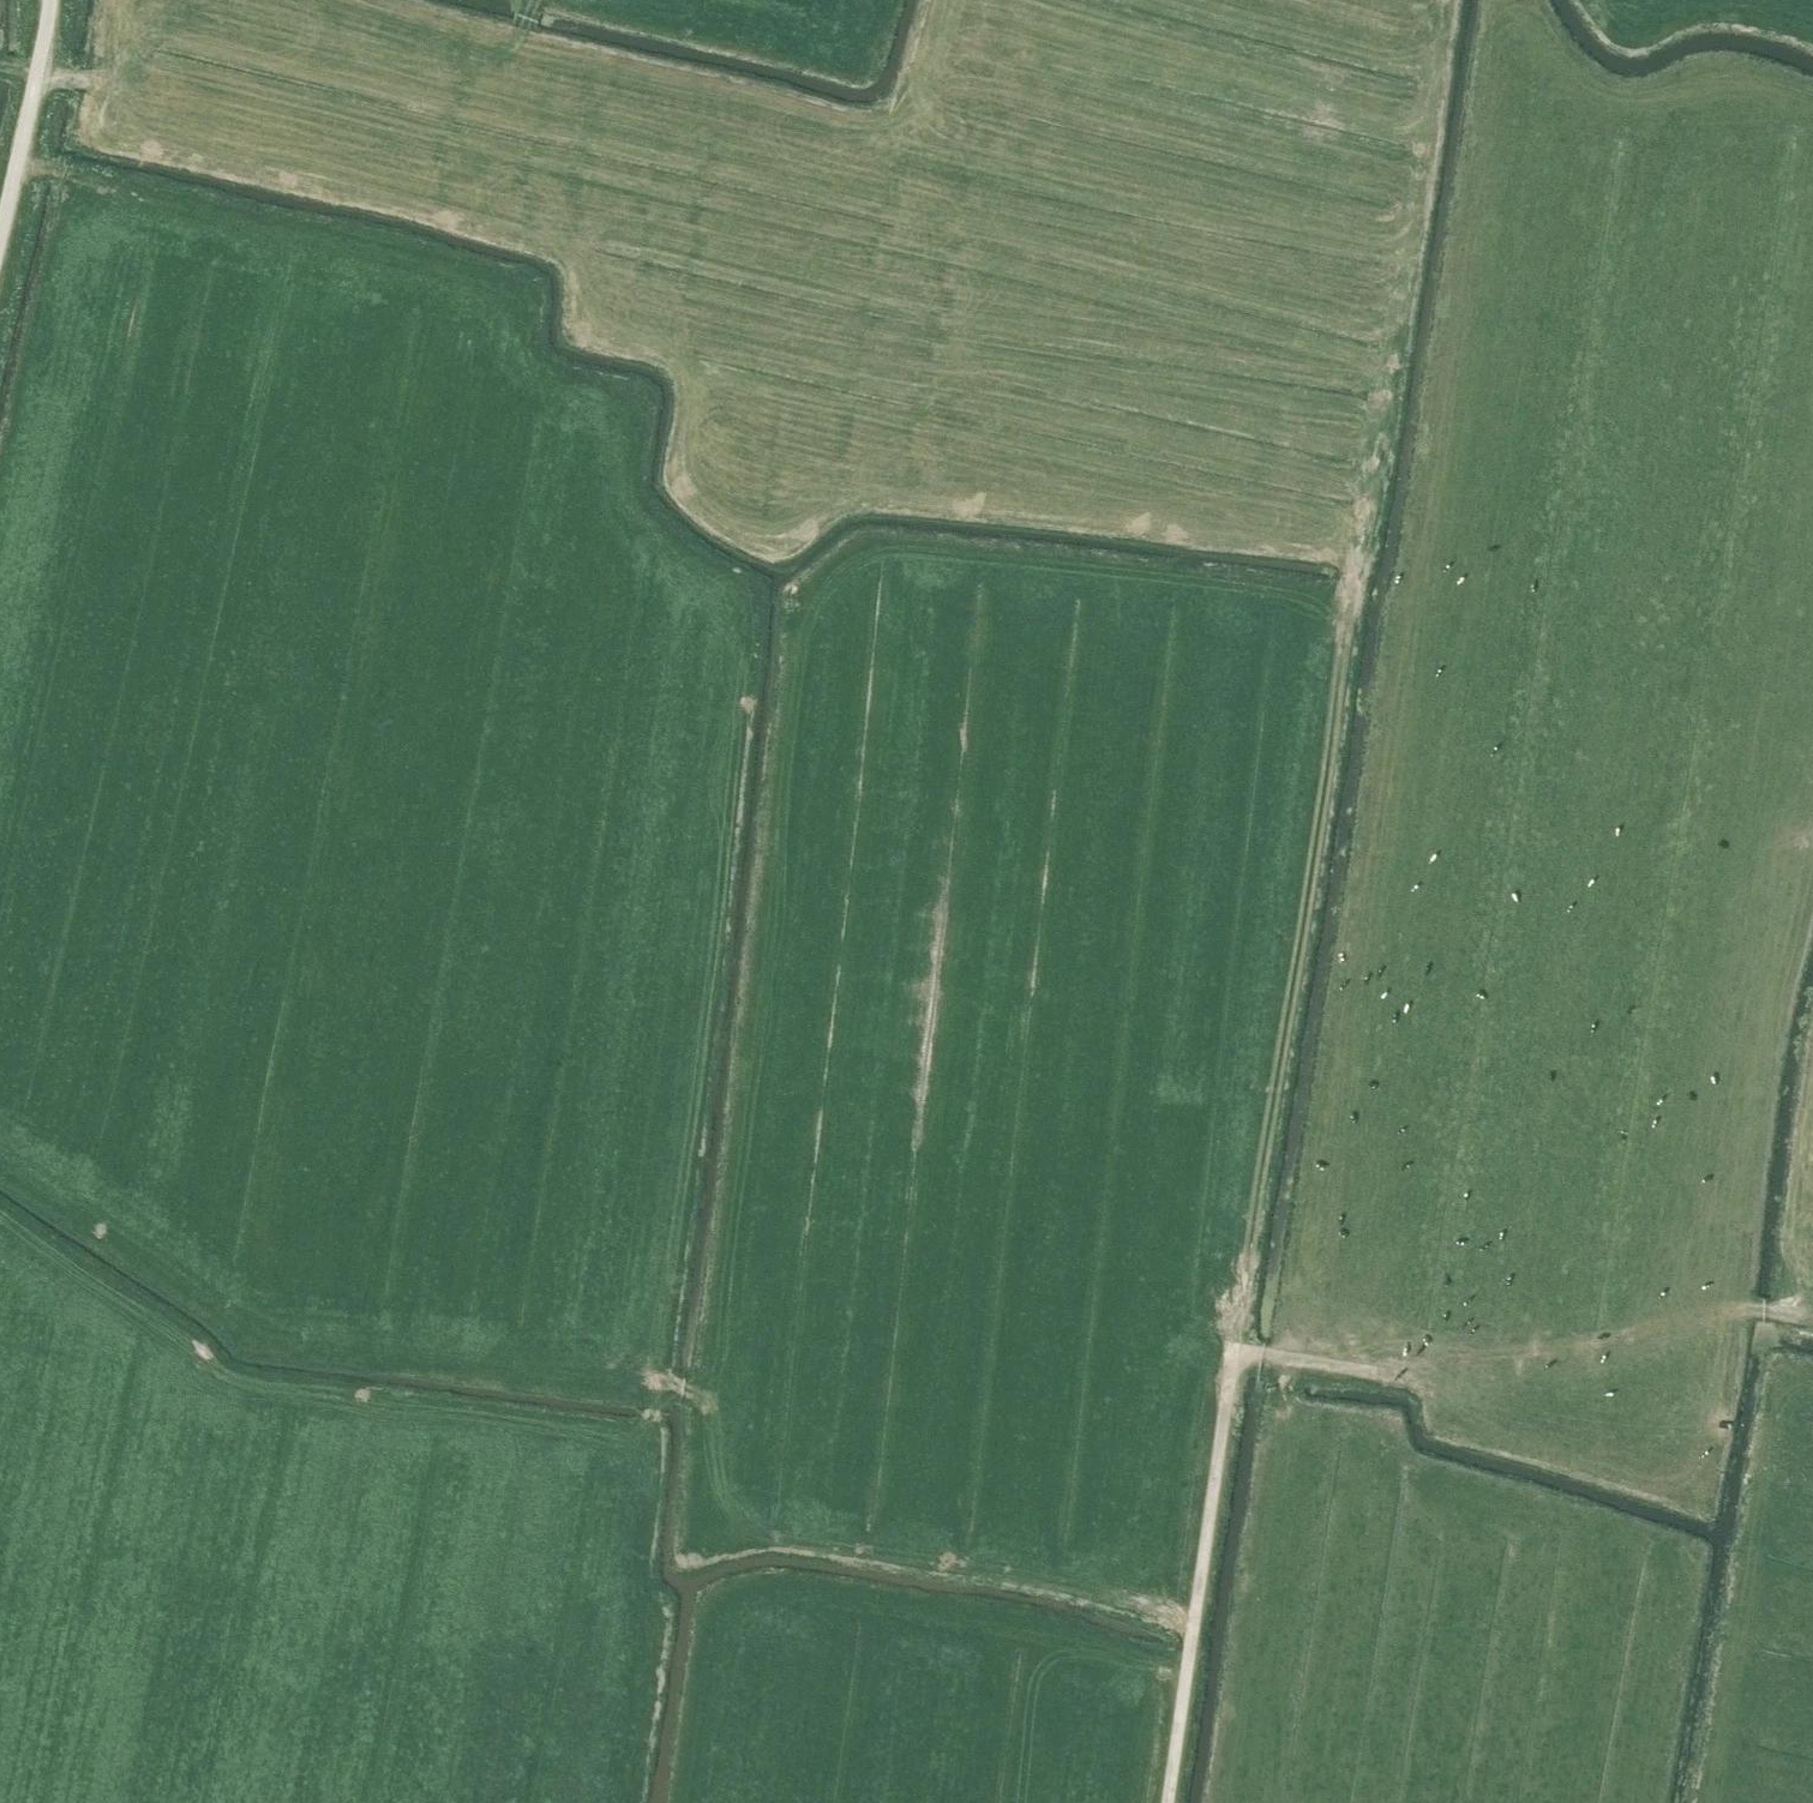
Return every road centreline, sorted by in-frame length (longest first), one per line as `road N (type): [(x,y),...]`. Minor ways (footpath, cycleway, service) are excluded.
road 1 (track): [(1164,1802),(1228,1368),(1265,1353),(1369,1370)]
road 2 (unclassified): [(52,0),(0,235)]

